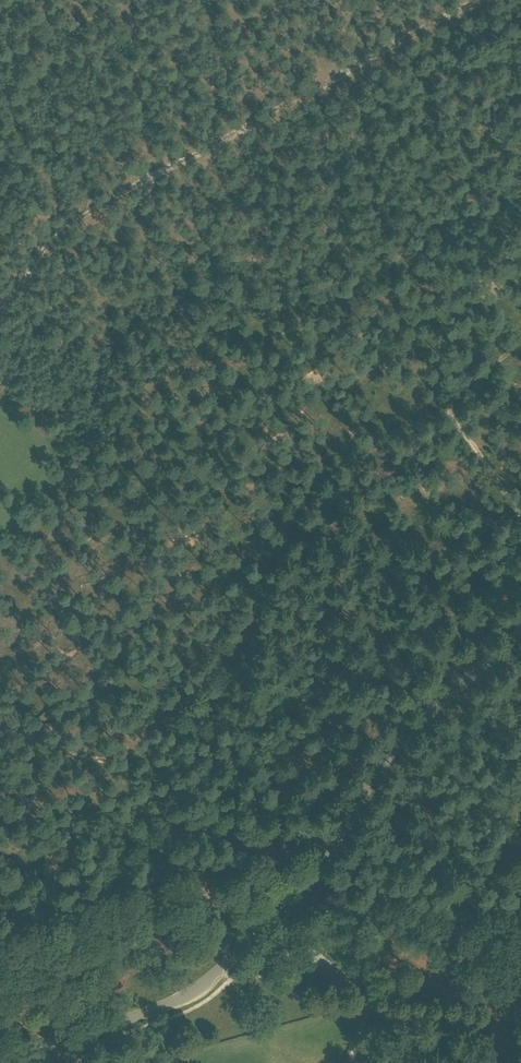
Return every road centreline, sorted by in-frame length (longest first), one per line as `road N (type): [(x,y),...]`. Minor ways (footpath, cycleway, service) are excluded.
road 1 (unclassified): [(0,1062),(193,994),(288,899),(436,712),(520,633)]

